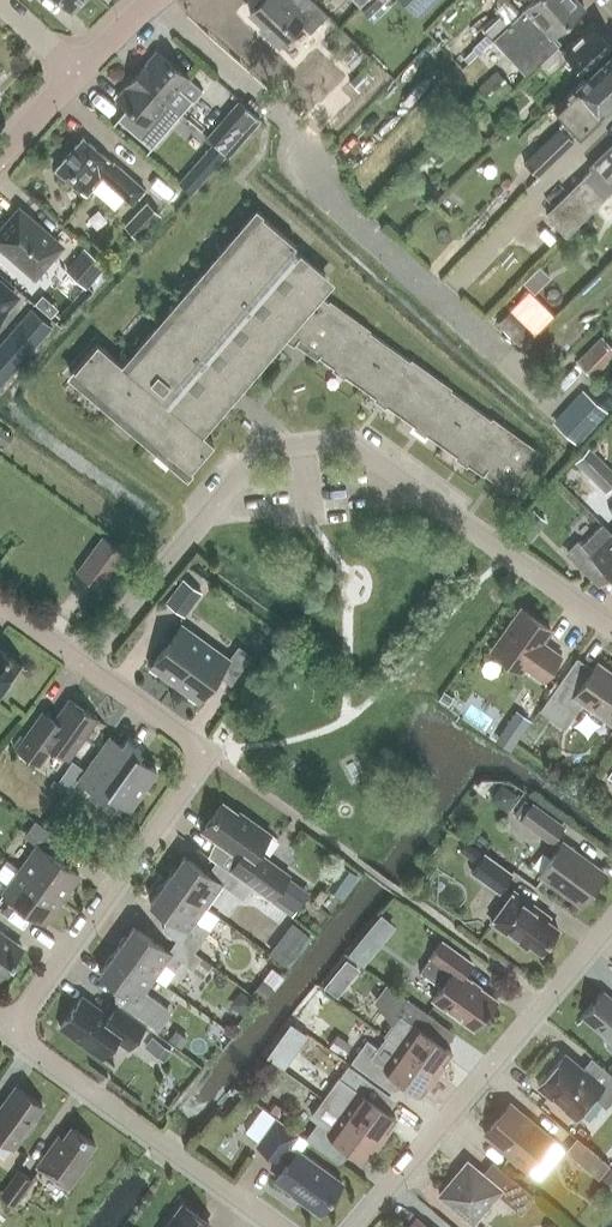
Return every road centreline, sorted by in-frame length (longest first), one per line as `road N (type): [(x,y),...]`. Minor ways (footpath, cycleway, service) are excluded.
road 1 (residential): [(97,664),(259,452),(349,443),(611,627)]
road 2 (residential): [(9,1035),(206,764),(197,741),(97,664)]
road 3 (residential): [(359,1226),(611,924)]
road 4 (residential): [(176,1160),(9,1035)]
road 5 (tertiary): [(0,171),(82,77)]

